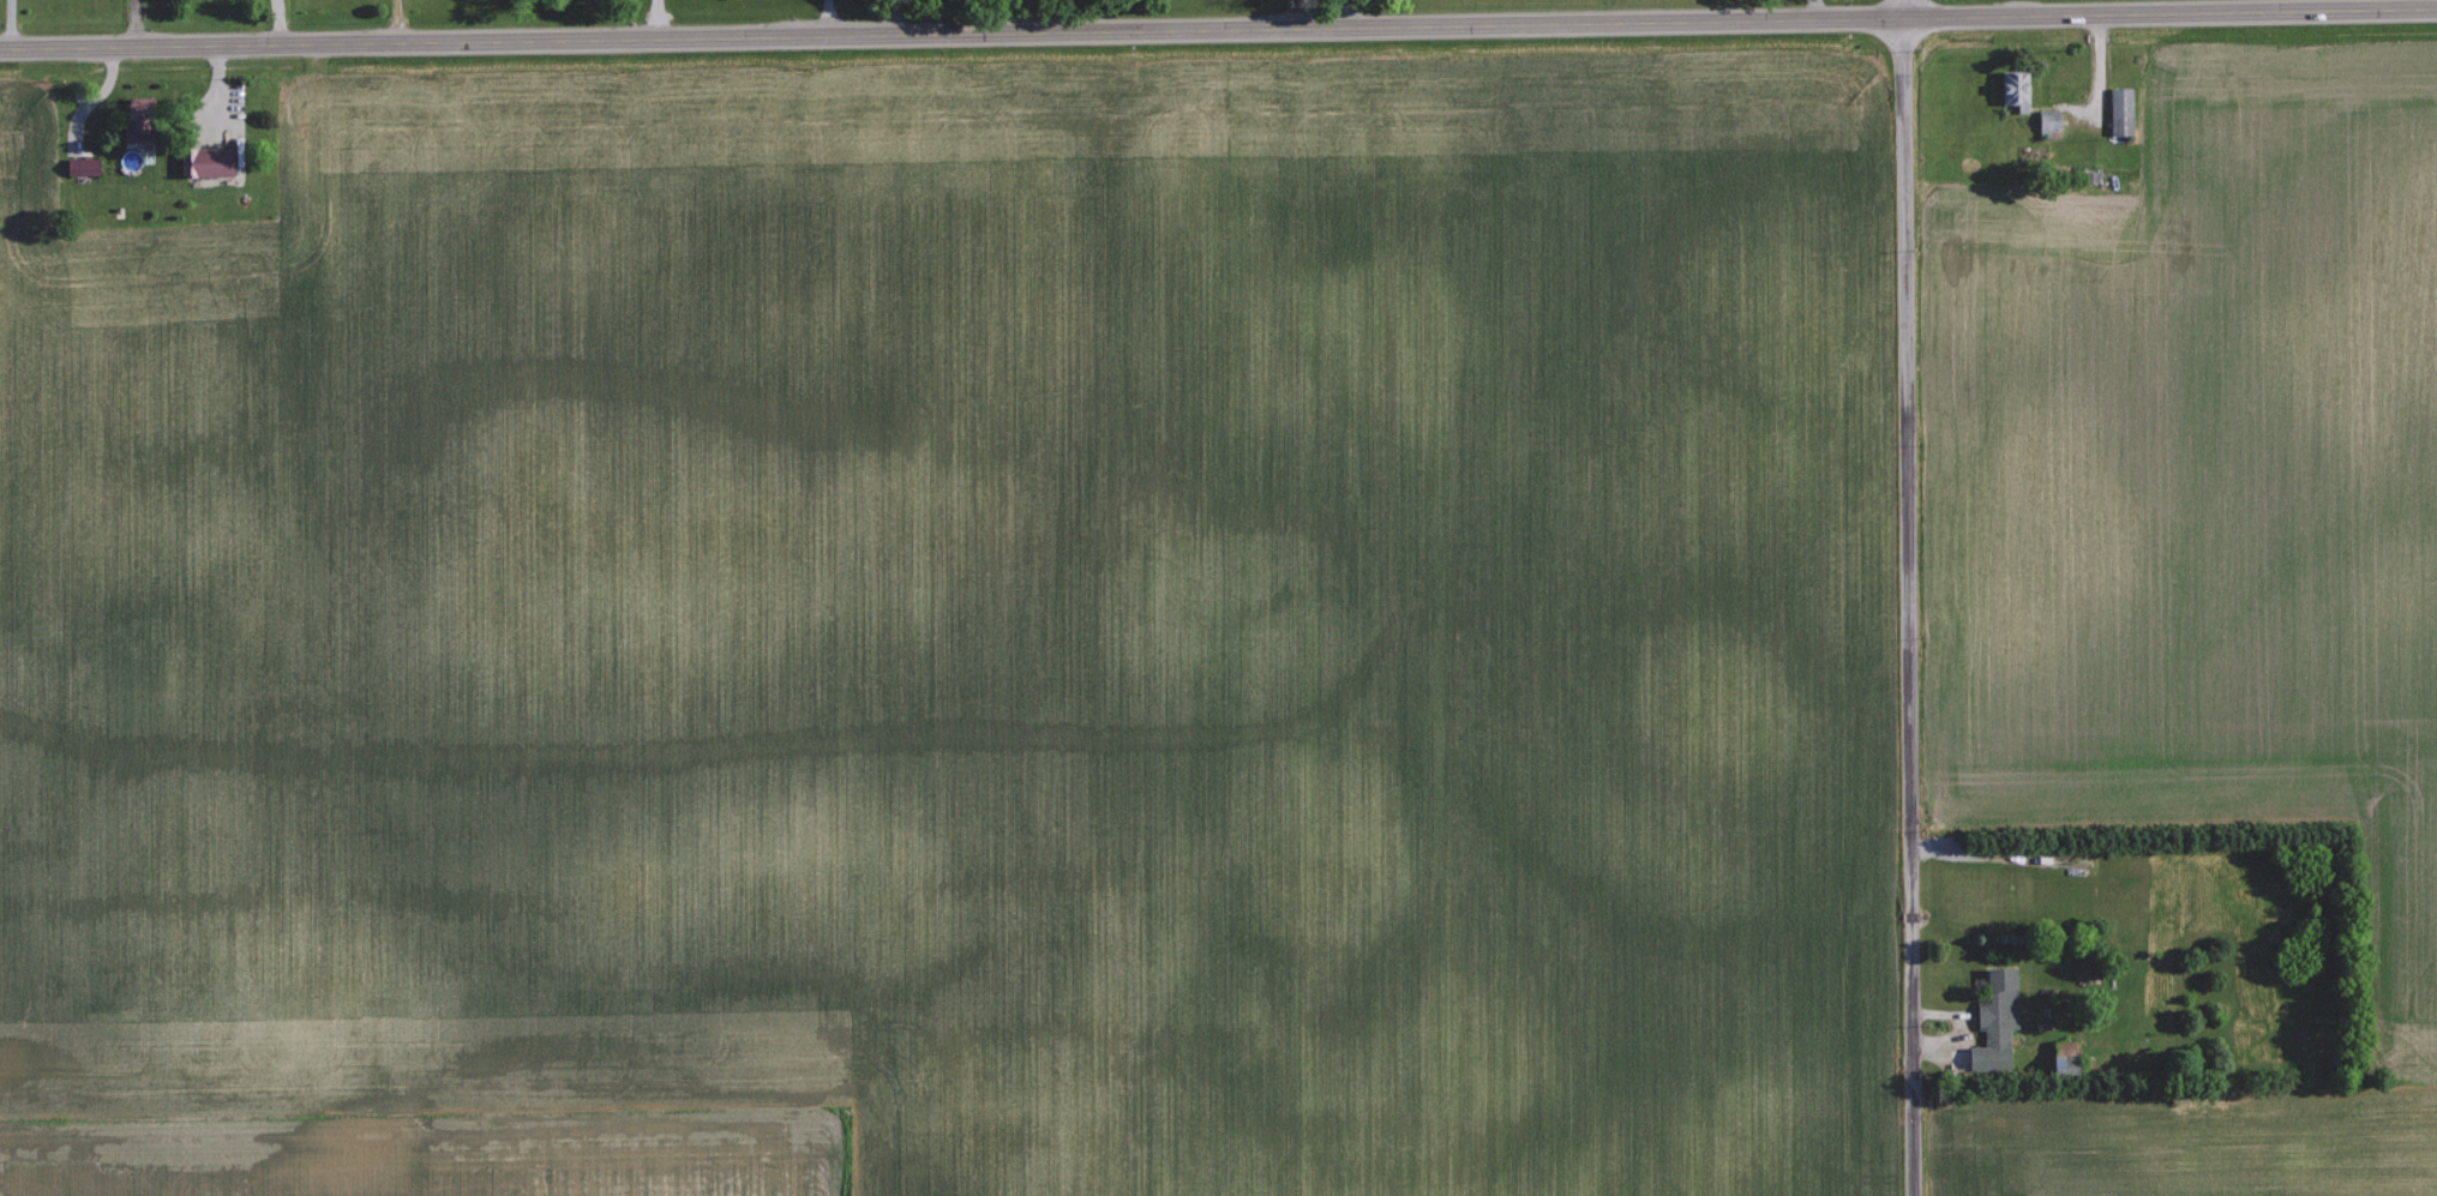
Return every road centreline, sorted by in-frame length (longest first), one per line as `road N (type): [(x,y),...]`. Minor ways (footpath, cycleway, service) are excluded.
road 1 (primary): [(0,45),(2436,5)]
road 2 (tertiary): [(1912,1195),(1904,0)]

